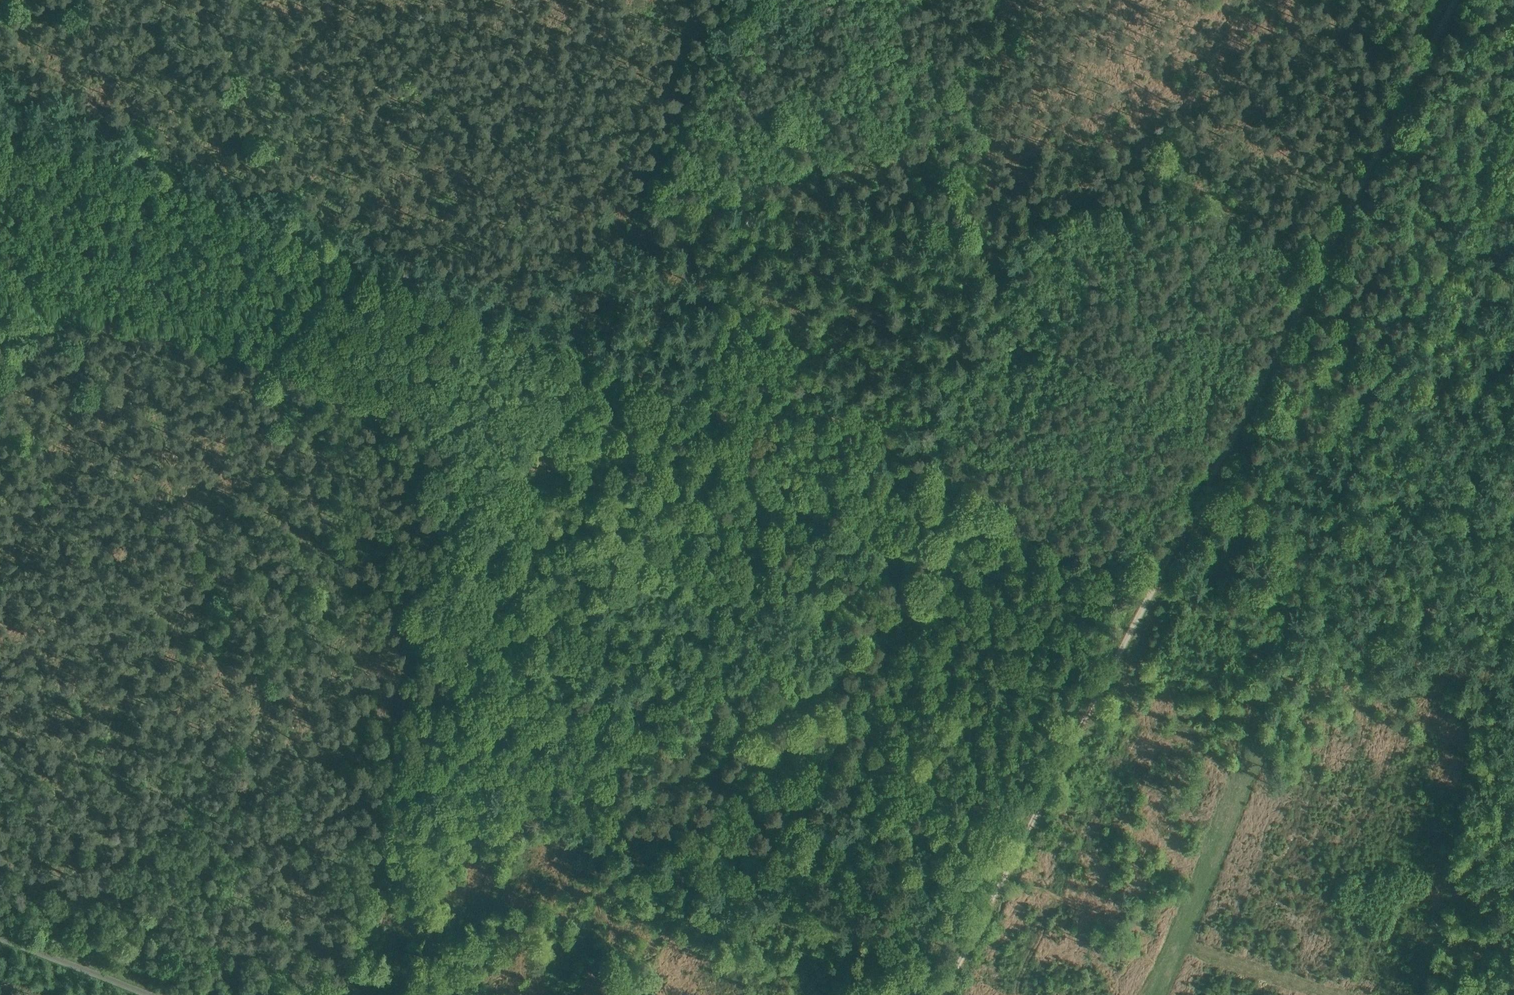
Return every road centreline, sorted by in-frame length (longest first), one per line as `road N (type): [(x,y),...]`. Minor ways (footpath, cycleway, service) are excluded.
road 1 (track): [(0,109),(1513,724)]
road 2 (track): [(937,994),(1454,0)]
road 3 (track): [(156,994),(0,936)]

